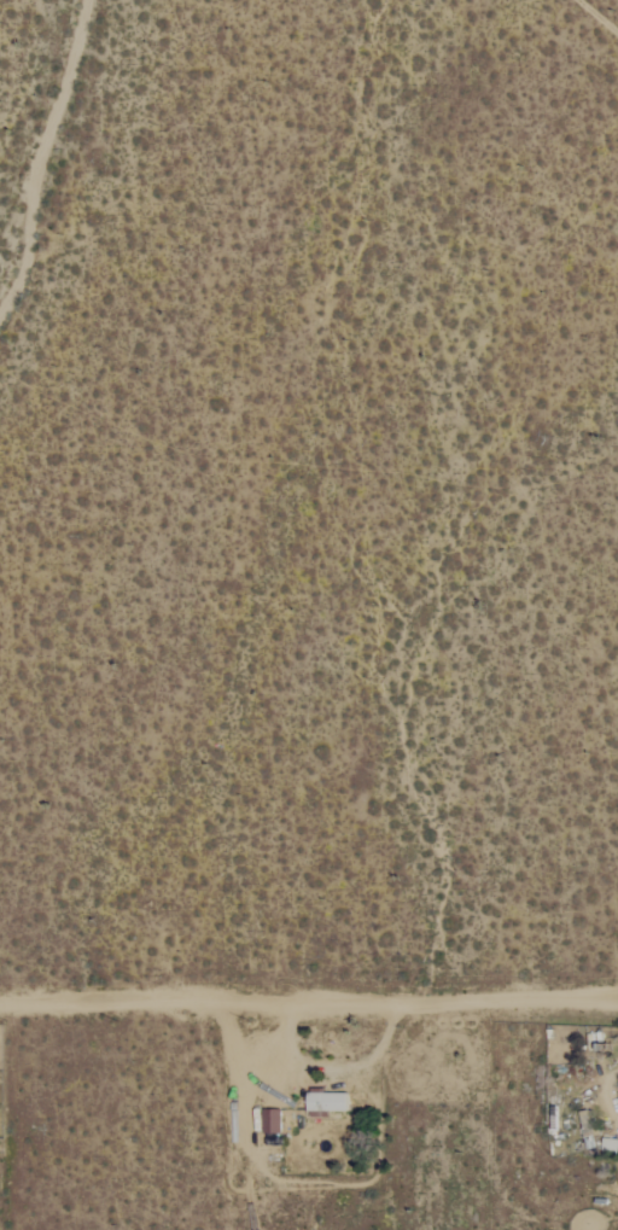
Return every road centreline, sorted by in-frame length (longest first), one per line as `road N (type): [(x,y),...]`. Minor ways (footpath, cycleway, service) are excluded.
road 1 (track): [(0,1006),(617,1004)]

